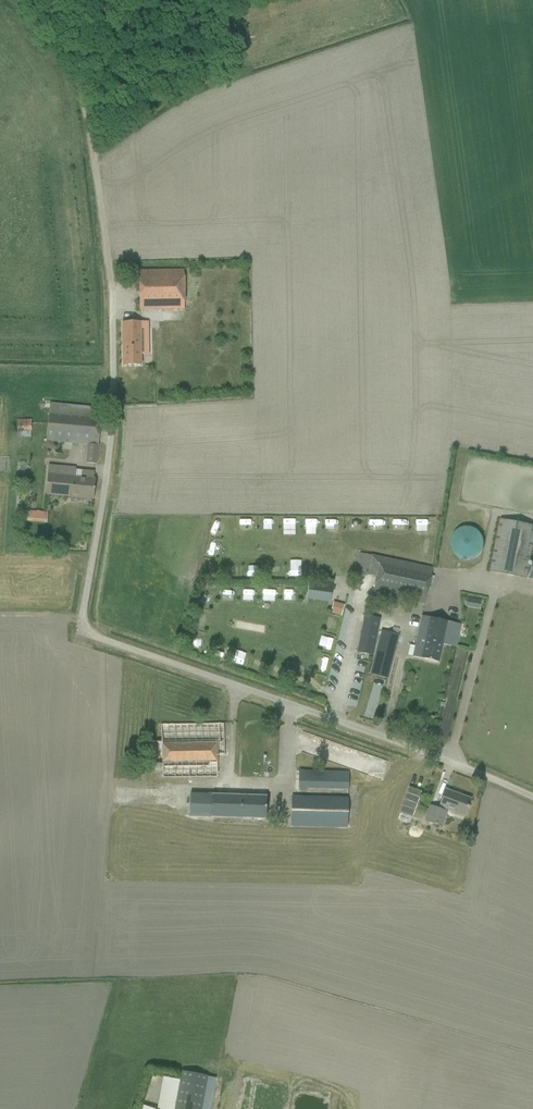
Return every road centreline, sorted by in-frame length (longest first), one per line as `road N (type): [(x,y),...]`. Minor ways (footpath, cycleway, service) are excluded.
road 1 (unclassified): [(532,798),(85,631),(111,426),(112,290)]
road 2 (track): [(92,0),(76,70),(112,290)]

